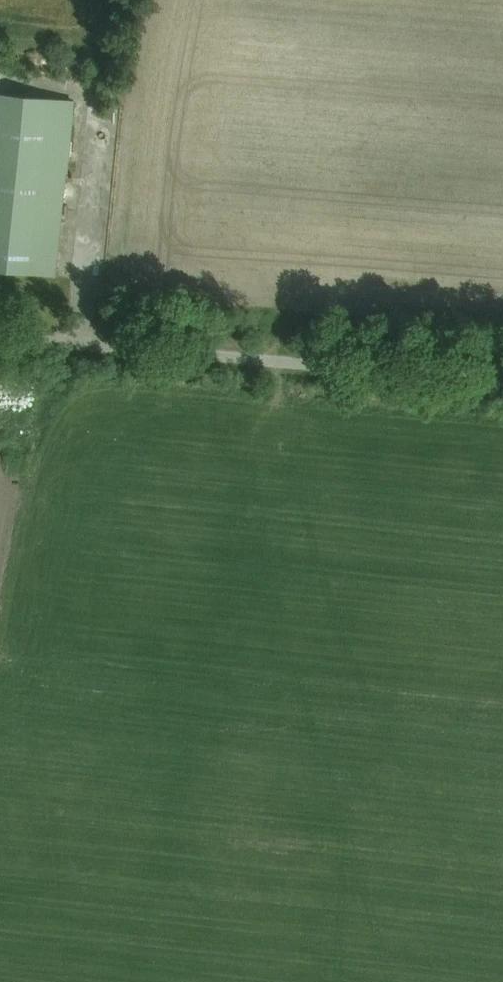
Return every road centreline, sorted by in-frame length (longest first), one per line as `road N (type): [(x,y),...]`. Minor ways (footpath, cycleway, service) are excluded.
road 1 (track): [(502,385),(0,340)]

